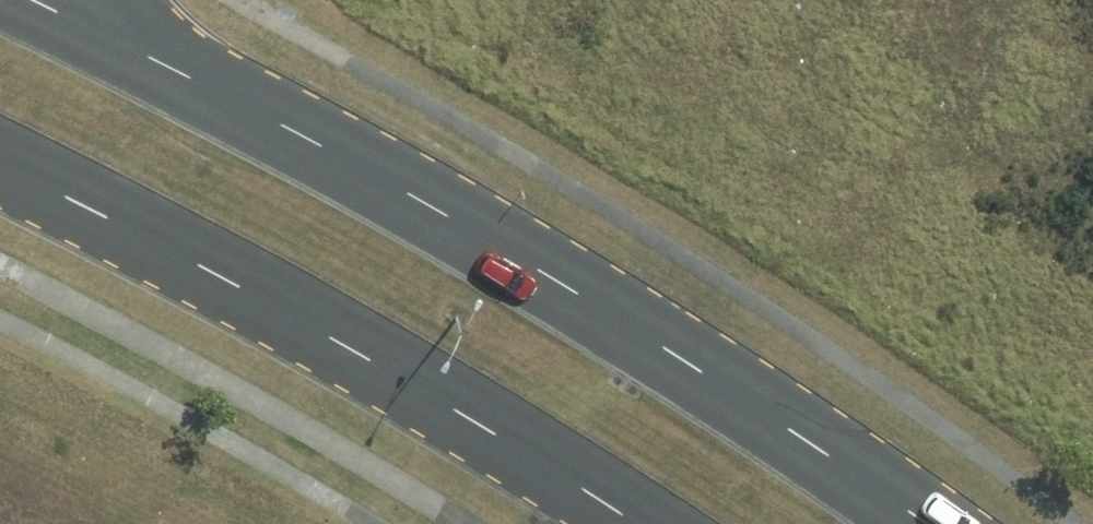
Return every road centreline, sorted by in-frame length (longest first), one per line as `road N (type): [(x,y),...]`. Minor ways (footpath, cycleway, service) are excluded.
road 1 (secondary): [(181,65),(508,238),(932,523)]
road 2 (secondary): [(654,523),(250,282),(0,165)]
road 3 (secondary): [(50,0),(181,65)]

